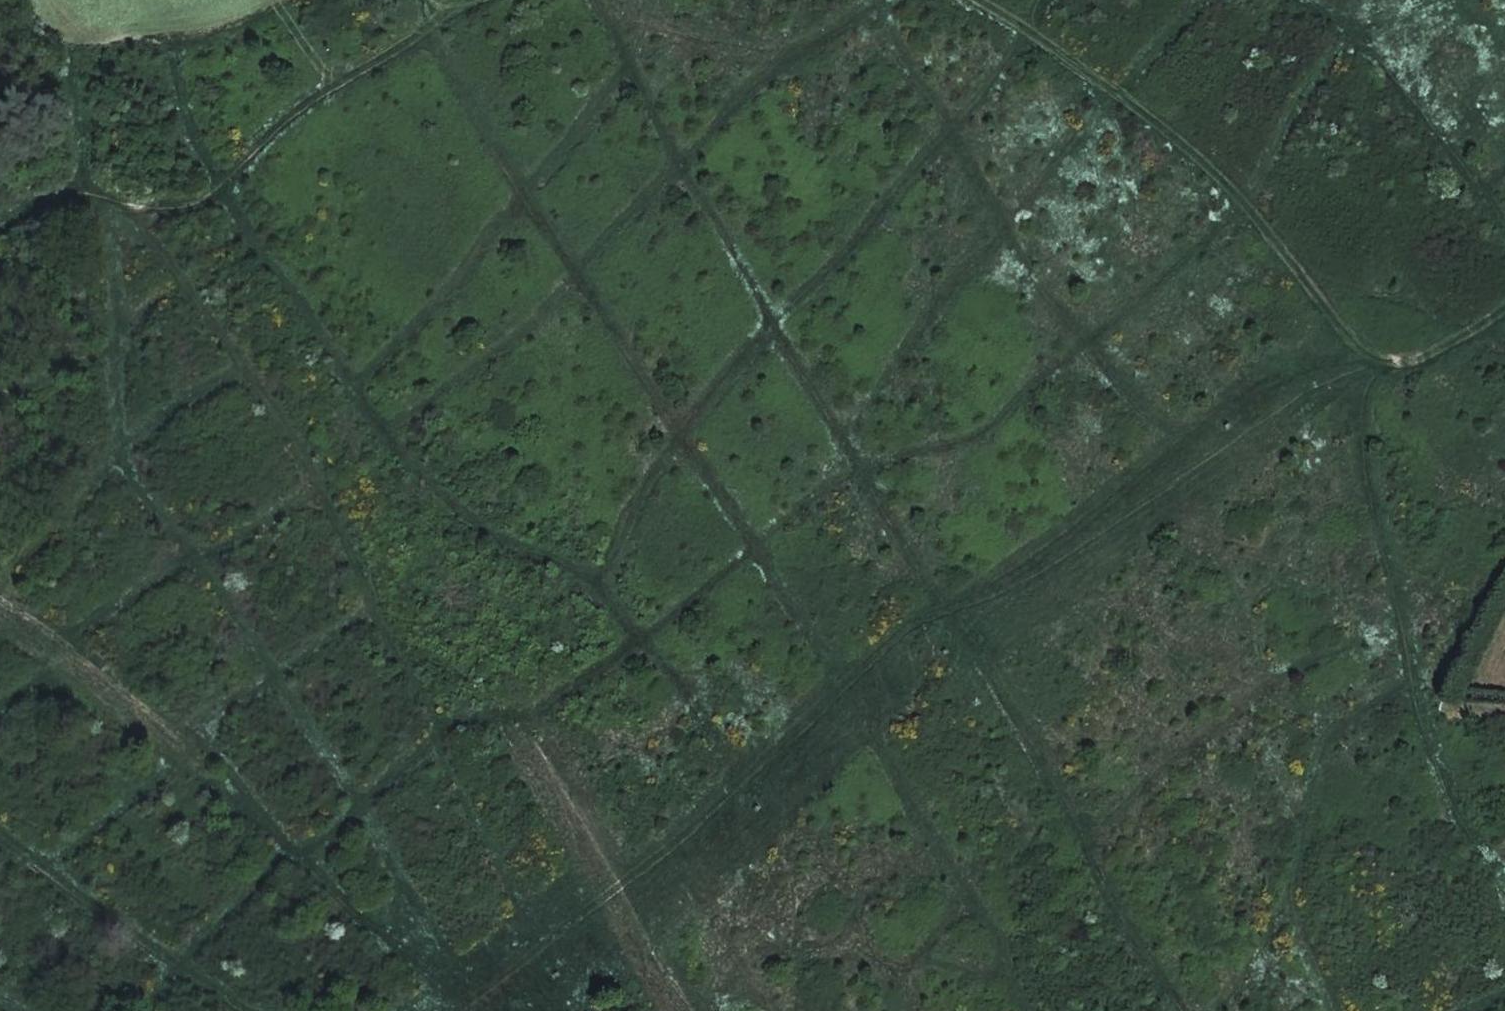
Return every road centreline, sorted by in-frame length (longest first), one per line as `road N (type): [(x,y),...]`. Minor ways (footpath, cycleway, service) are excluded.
road 1 (track): [(421,26),(836,688)]
road 2 (track): [(1504,308),(1415,363),(1358,353),(1302,258),(1231,172),(1161,113),(990,0)]
road 3 (track): [(462,0),(190,195),(55,189),(0,221)]
road 4 (track): [(1294,0),(1387,74),(1504,227)]

